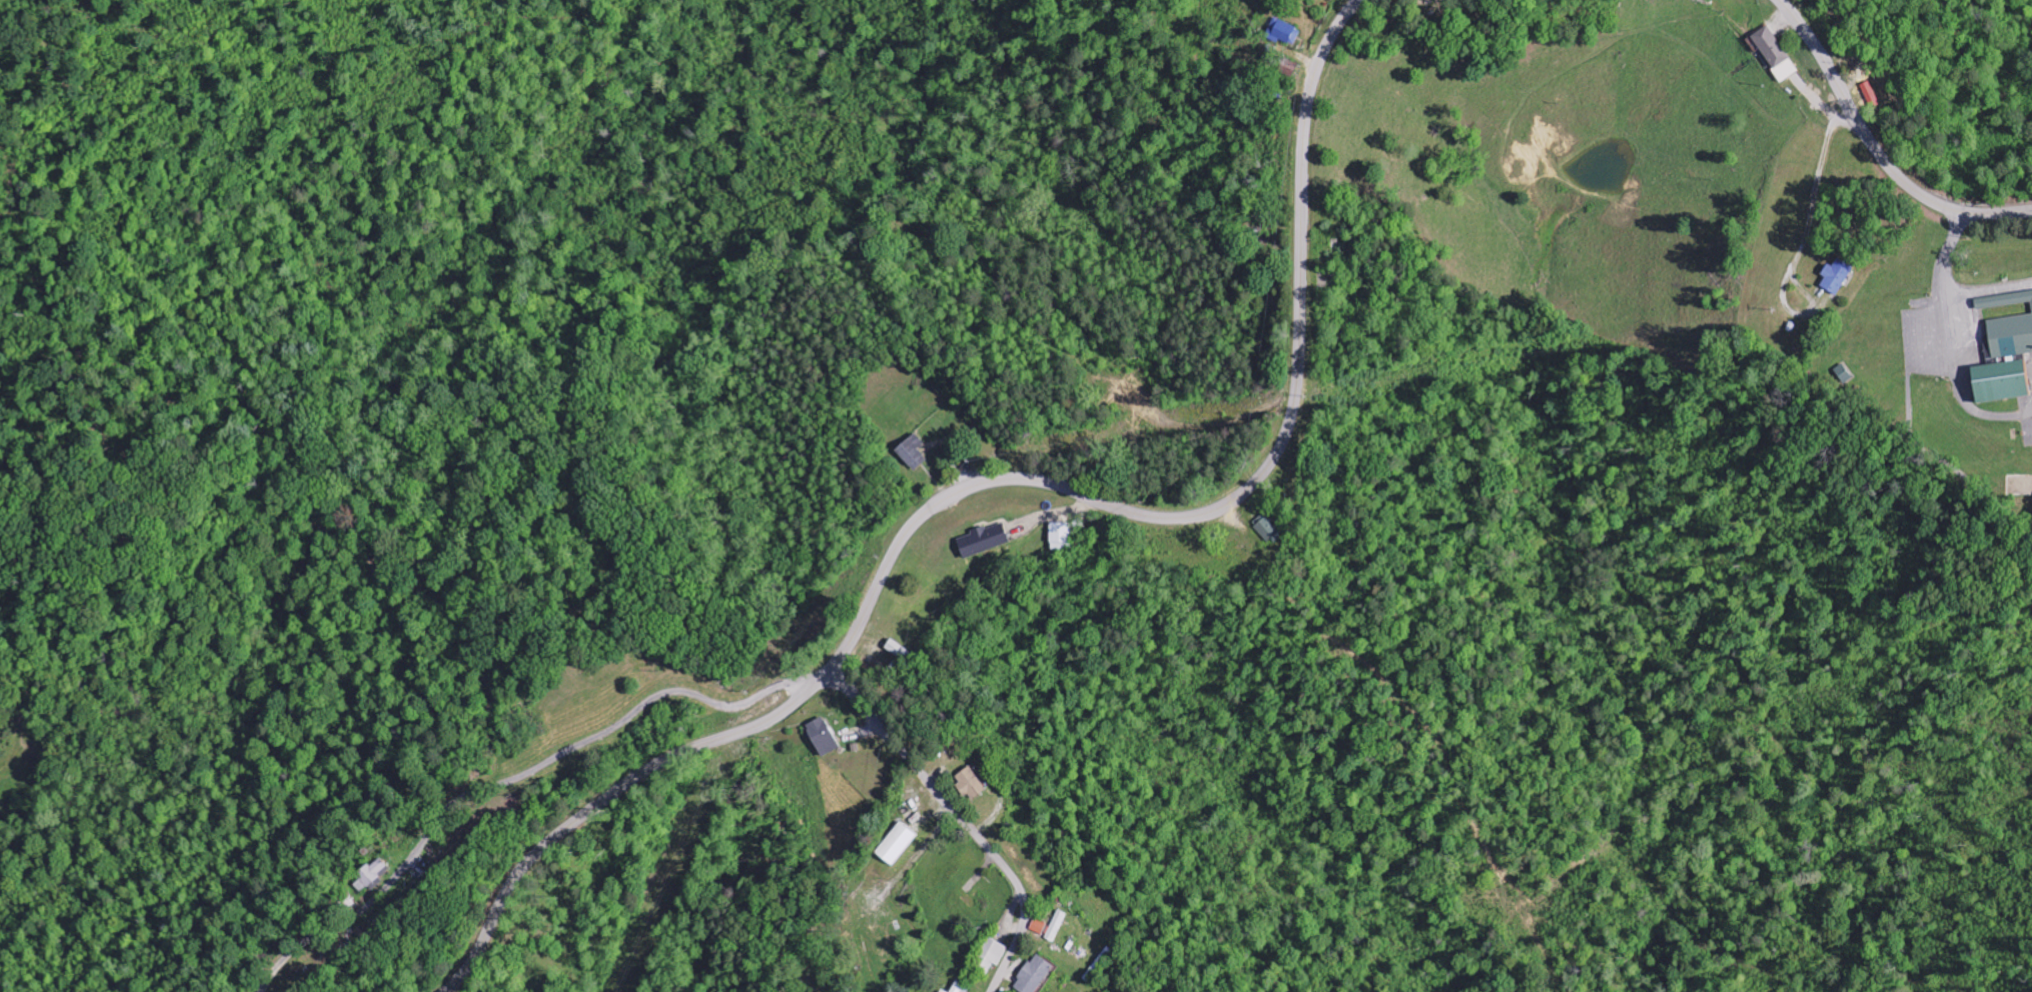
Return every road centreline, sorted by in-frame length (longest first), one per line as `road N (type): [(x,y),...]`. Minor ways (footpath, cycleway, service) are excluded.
road 1 (tertiary): [(447,991),(516,884),(566,829),(649,770),(761,724),(822,679),(906,538),(935,508),(969,490),(1033,481),(1146,517),(1186,517),(1222,507),(1254,484),(1293,410),(1312,87),(1331,39),(1359,0)]
road 2 (residential): [(822,679),(734,708),(662,697),(533,774),(470,797),(375,903),(292,957),(267,991)]
road 3 (residential): [(822,679),(854,696),(1018,887),(1024,920),(992,991)]
road 4 (tertiary): [(1779,0),(1907,185),(1949,210),(2031,212)]

